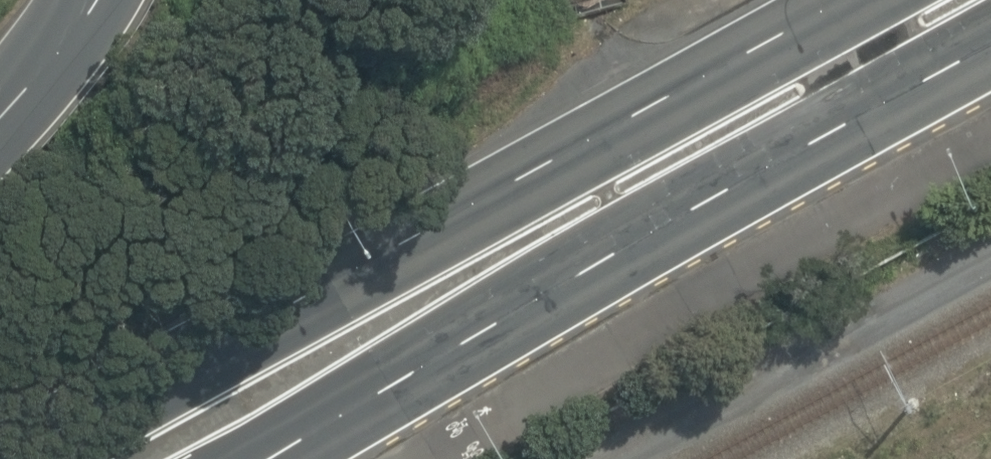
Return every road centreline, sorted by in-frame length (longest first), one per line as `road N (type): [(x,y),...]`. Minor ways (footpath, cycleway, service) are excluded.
road 1 (primary): [(9,458),(846,0)]
road 2 (primary): [(990,49),(255,458)]
road 3 (secondary): [(0,114),(57,55),(84,0)]

